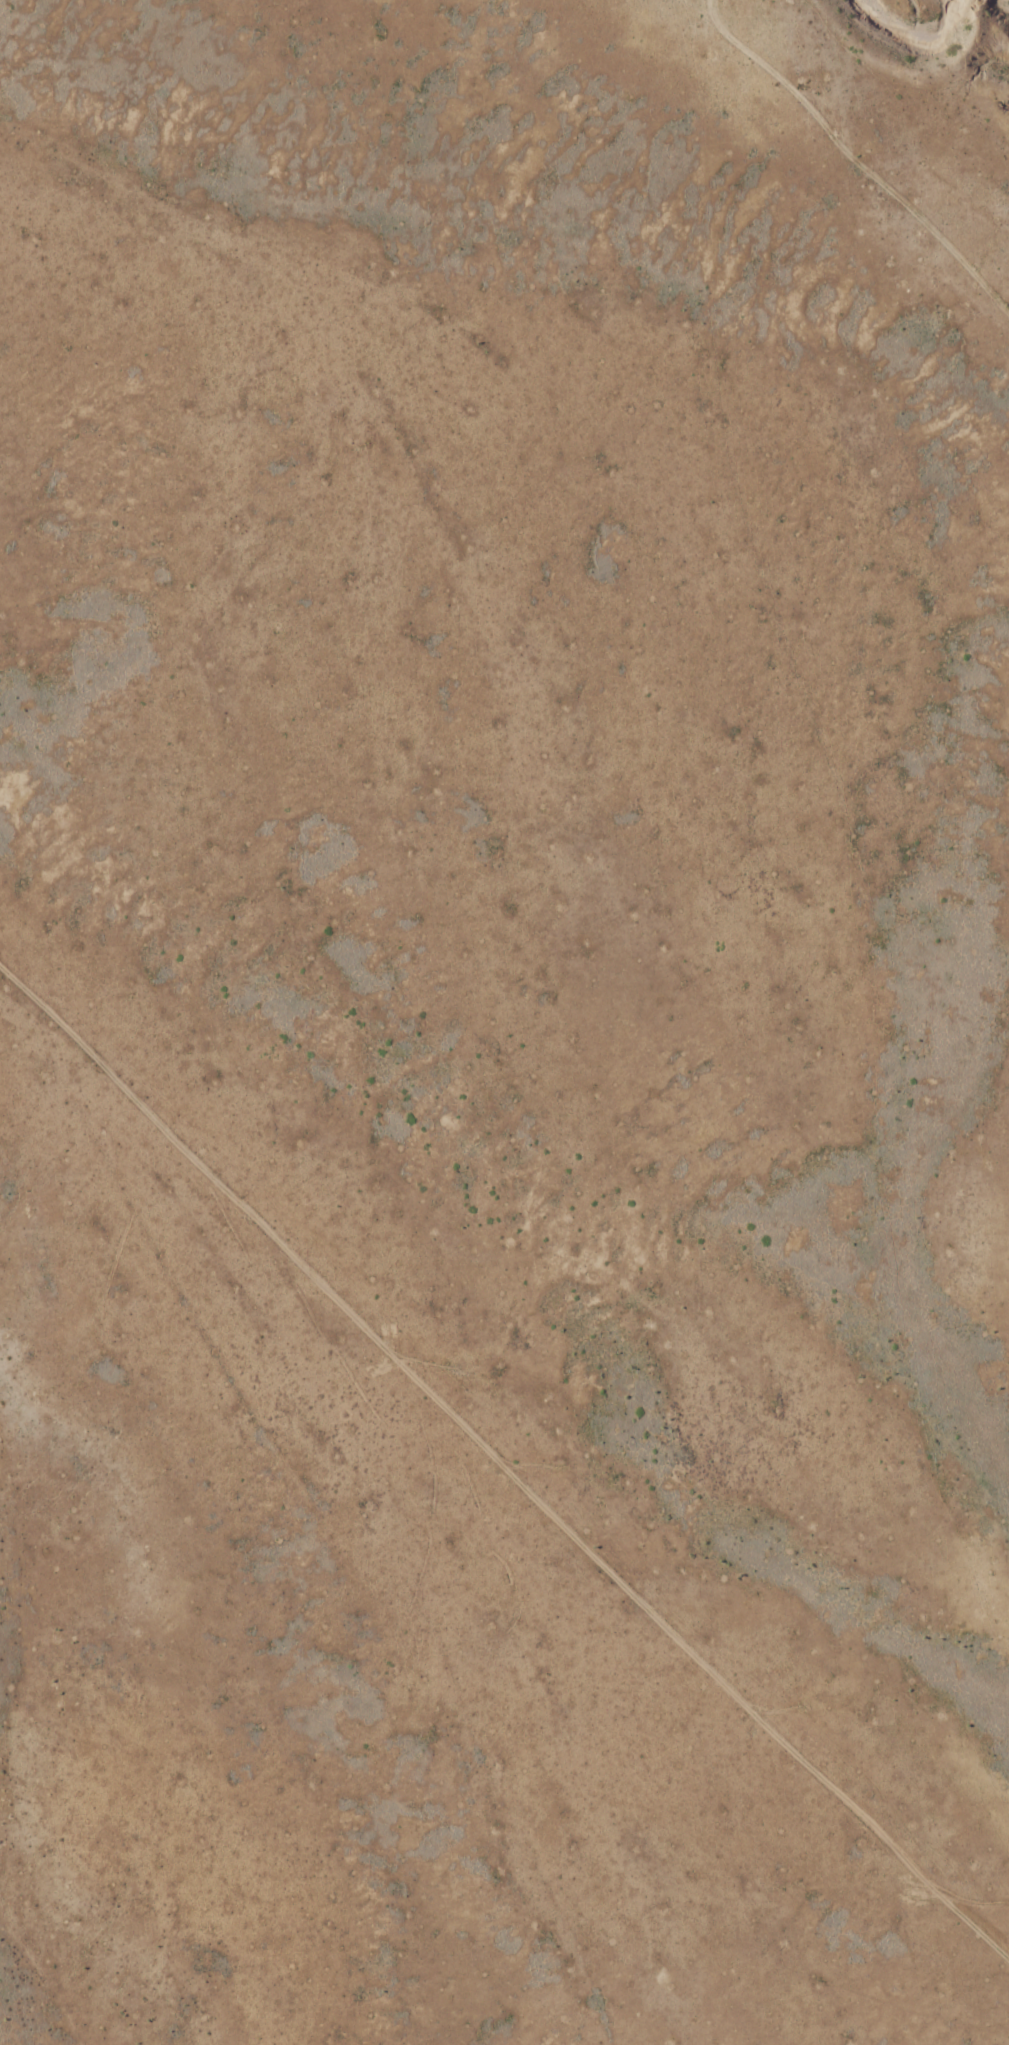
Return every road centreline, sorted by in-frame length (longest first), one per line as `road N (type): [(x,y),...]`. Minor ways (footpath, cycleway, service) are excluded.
road 1 (track): [(567,2044),(432,1657),(341,1505),(185,1389),(35,1071),(0,1021)]
road 2 (track): [(679,0),(793,126),(1008,316)]

